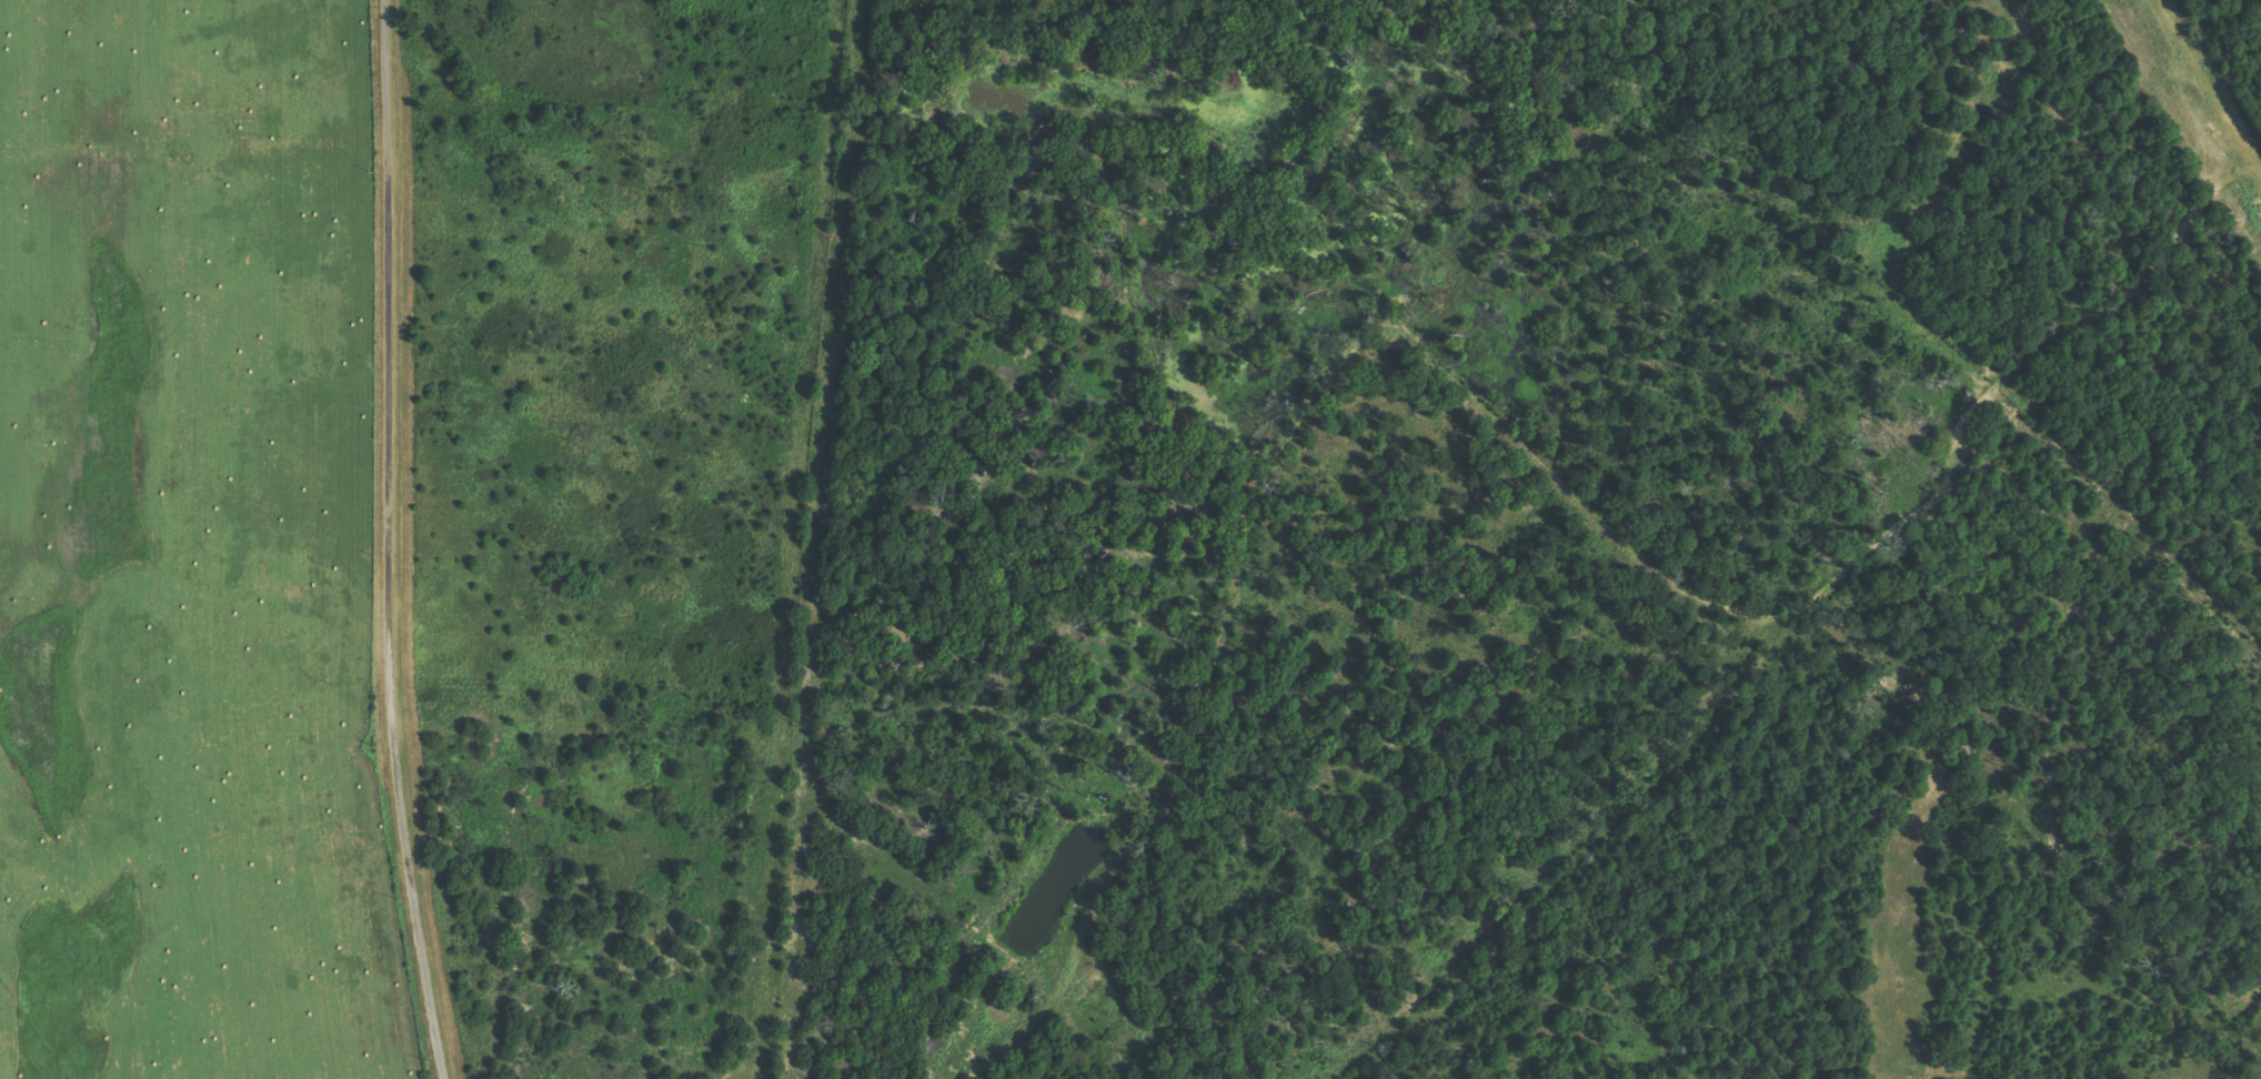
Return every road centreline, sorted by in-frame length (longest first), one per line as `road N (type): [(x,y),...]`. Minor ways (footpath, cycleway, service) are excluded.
road 1 (residential): [(387,0),(391,697),(402,820),(446,1078)]

